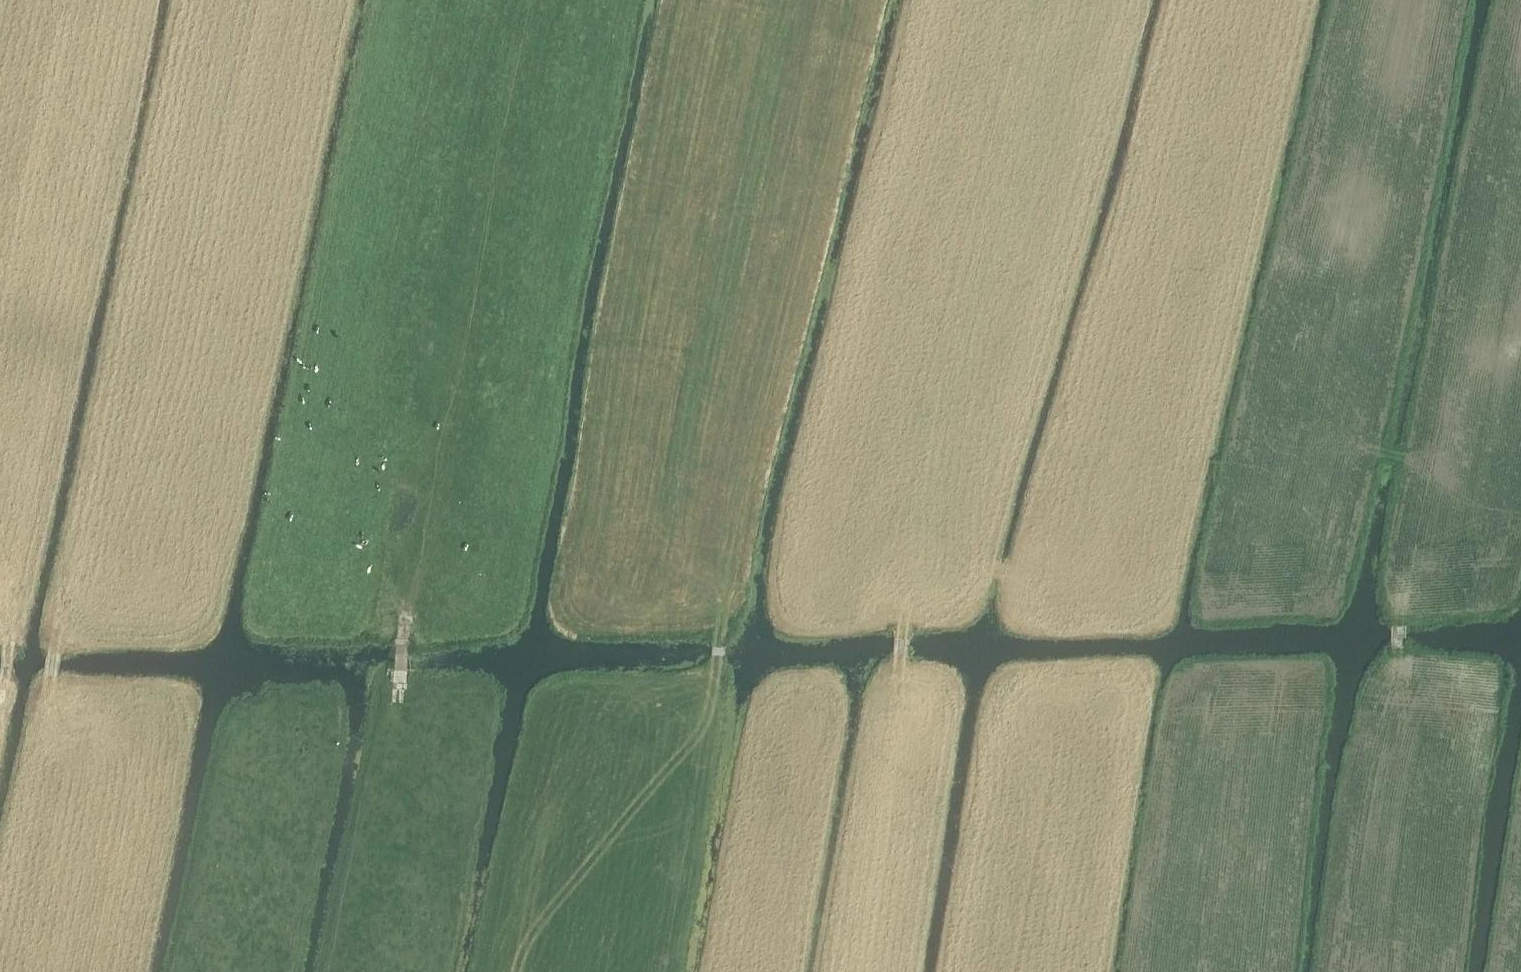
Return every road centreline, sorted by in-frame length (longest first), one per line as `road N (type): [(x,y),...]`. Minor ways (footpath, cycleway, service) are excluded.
road 1 (track): [(1015,430),(981,572),(1016,580),(1201,470),(1368,453),(1404,463),(1460,522)]
road 2 (track): [(14,649),(117,0)]
road 3 (track): [(1401,666),(1404,603),(1460,522),(1520,519)]
road 4 (track): [(900,667),(901,625),(919,591),(981,572)]

